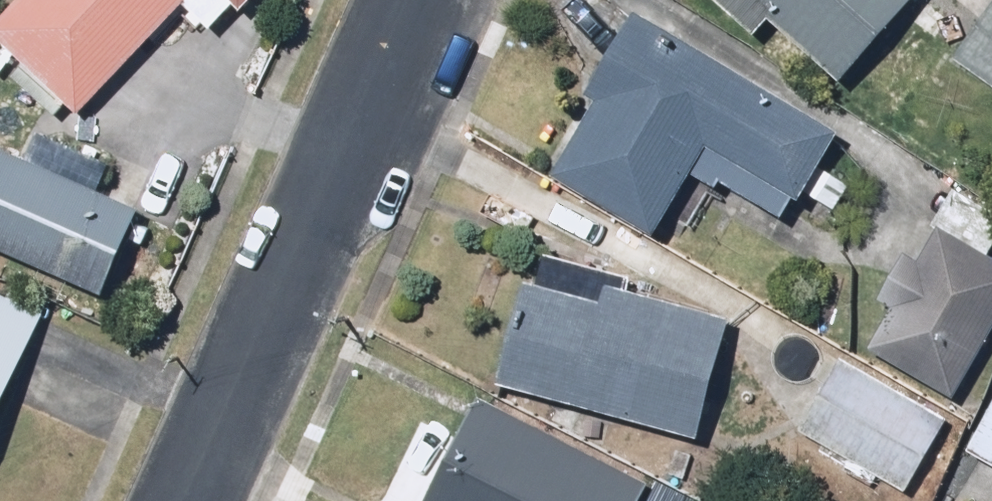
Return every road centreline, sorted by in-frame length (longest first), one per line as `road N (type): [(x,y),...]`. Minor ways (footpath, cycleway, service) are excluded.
road 1 (residential): [(183,500),(403,0)]

